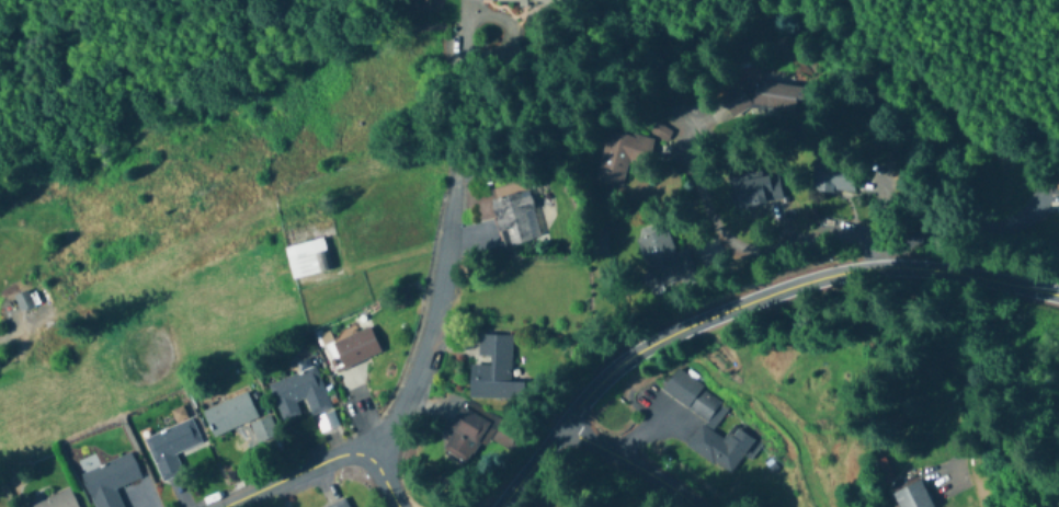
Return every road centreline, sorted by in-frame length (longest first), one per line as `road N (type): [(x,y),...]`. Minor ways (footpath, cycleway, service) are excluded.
road 1 (residential): [(503,506),(604,378),(659,337),(870,264),(946,265),(1058,287)]
road 2 (residential): [(368,459),(390,434),(430,349),(456,186)]
road 3 (residential): [(219,506),(338,457),(368,459)]
road 4 (residential): [(691,506),(568,418)]

